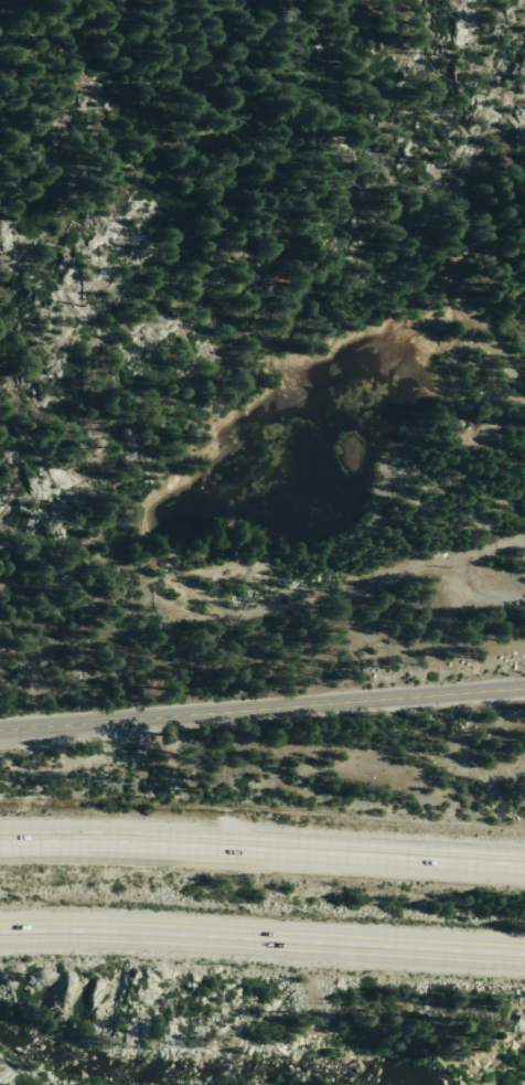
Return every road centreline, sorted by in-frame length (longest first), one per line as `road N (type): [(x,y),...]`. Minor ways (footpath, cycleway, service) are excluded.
road 1 (tertiary): [(0,730),(524,688)]
road 2 (motorway): [(524,875),(0,848)]
road 3 (motorway): [(0,950),(331,945),(524,957)]

